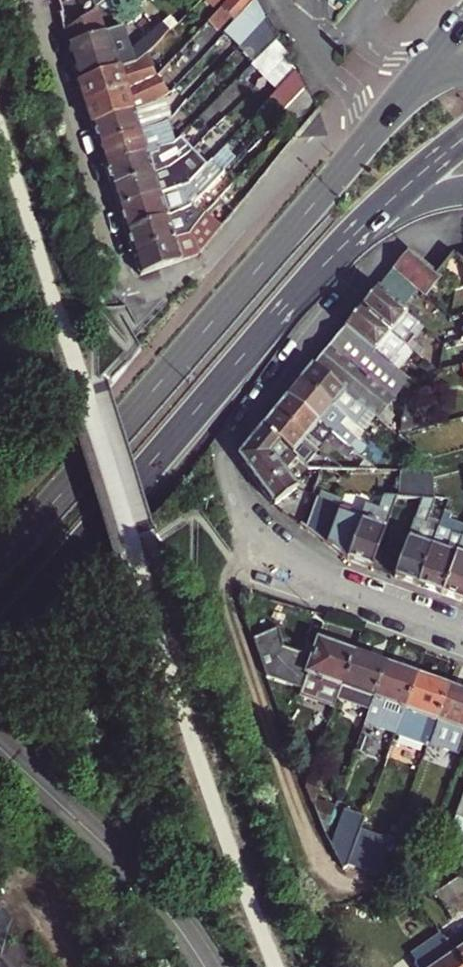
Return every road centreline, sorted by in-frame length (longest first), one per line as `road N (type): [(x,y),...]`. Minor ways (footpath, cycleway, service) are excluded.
road 1 (residential): [(443,234),(412,235),(396,246),(233,436),(226,460),(252,534),(274,561),(462,630)]
road 2 (primary): [(409,90),(0,562)]
road 3 (residential): [(346,87),(201,261),(130,295),(34,0)]
road 4 (primary): [(0,641),(306,283)]
road 5 (unclassified): [(205,966),(120,862),(0,754)]
road 6 (primary): [(306,283),(395,192),(462,138)]
road 7 (primary): [(306,283),(415,205),(462,191)]

